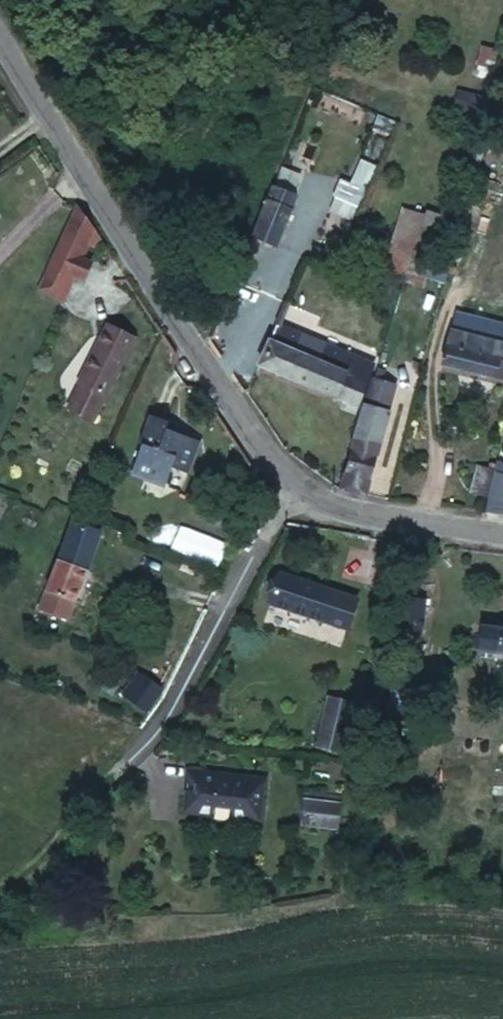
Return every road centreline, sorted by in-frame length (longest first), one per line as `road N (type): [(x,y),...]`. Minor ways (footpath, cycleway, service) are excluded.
road 1 (residential): [(329,507),(285,471),(145,280),(0,42)]
road 2 (residential): [(135,766),(224,629),(277,523),(329,507)]
road 3 (residential): [(502,532),(329,507)]

